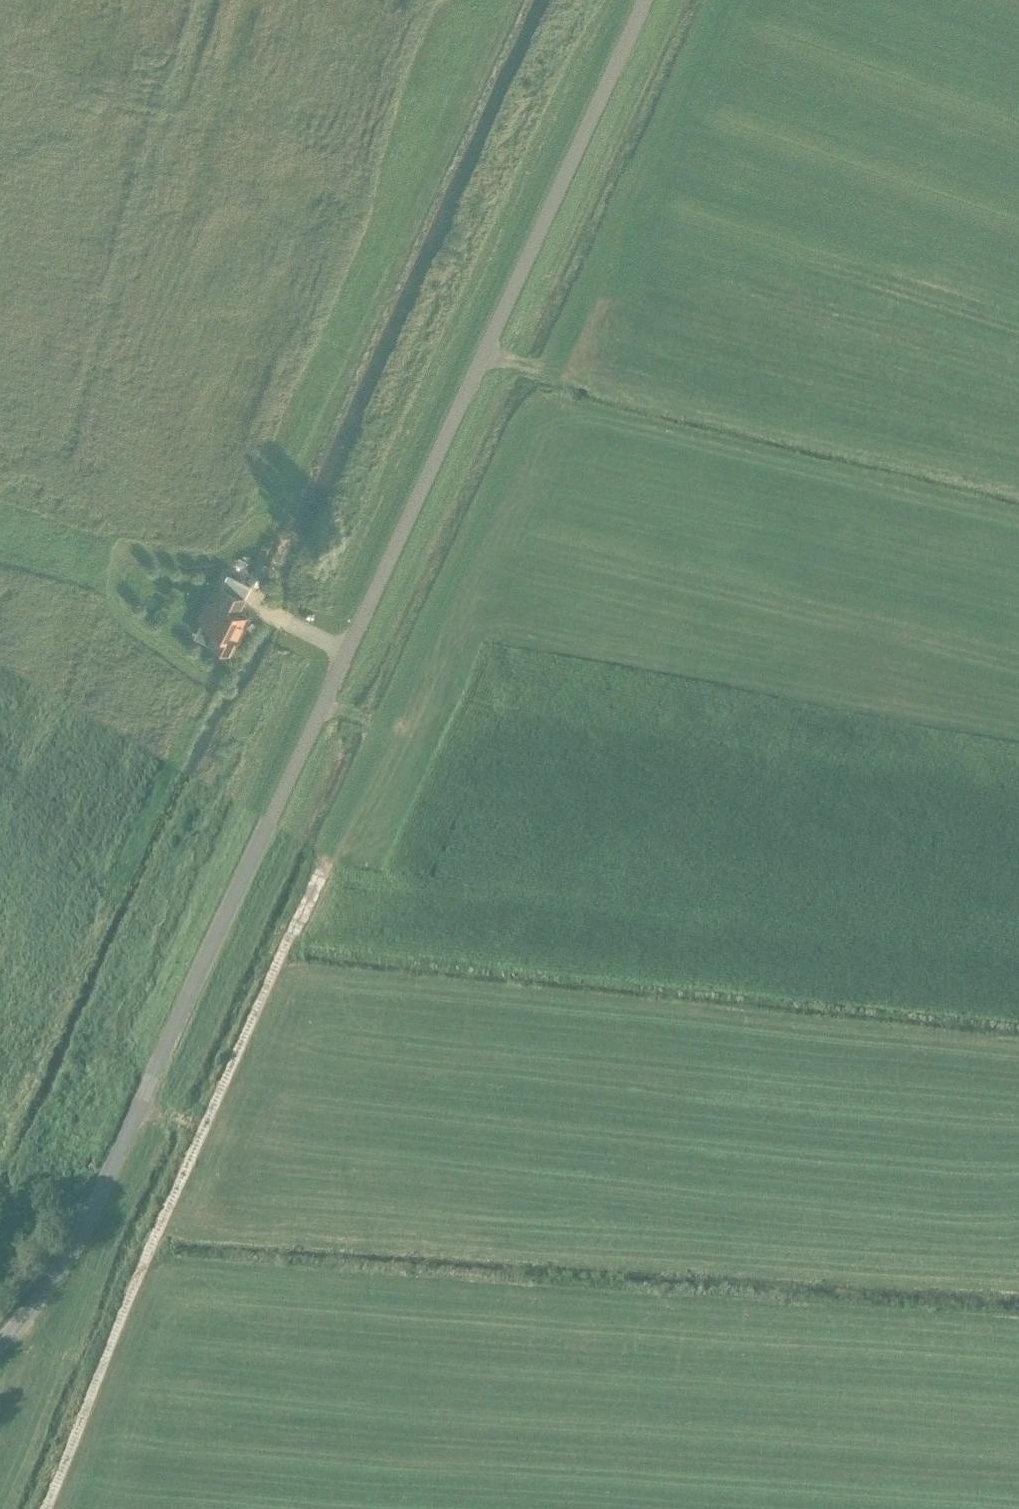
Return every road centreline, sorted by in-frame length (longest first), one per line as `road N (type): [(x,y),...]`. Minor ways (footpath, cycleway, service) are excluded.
road 1 (unclassified): [(0,1347),(79,1239),(645,0)]

